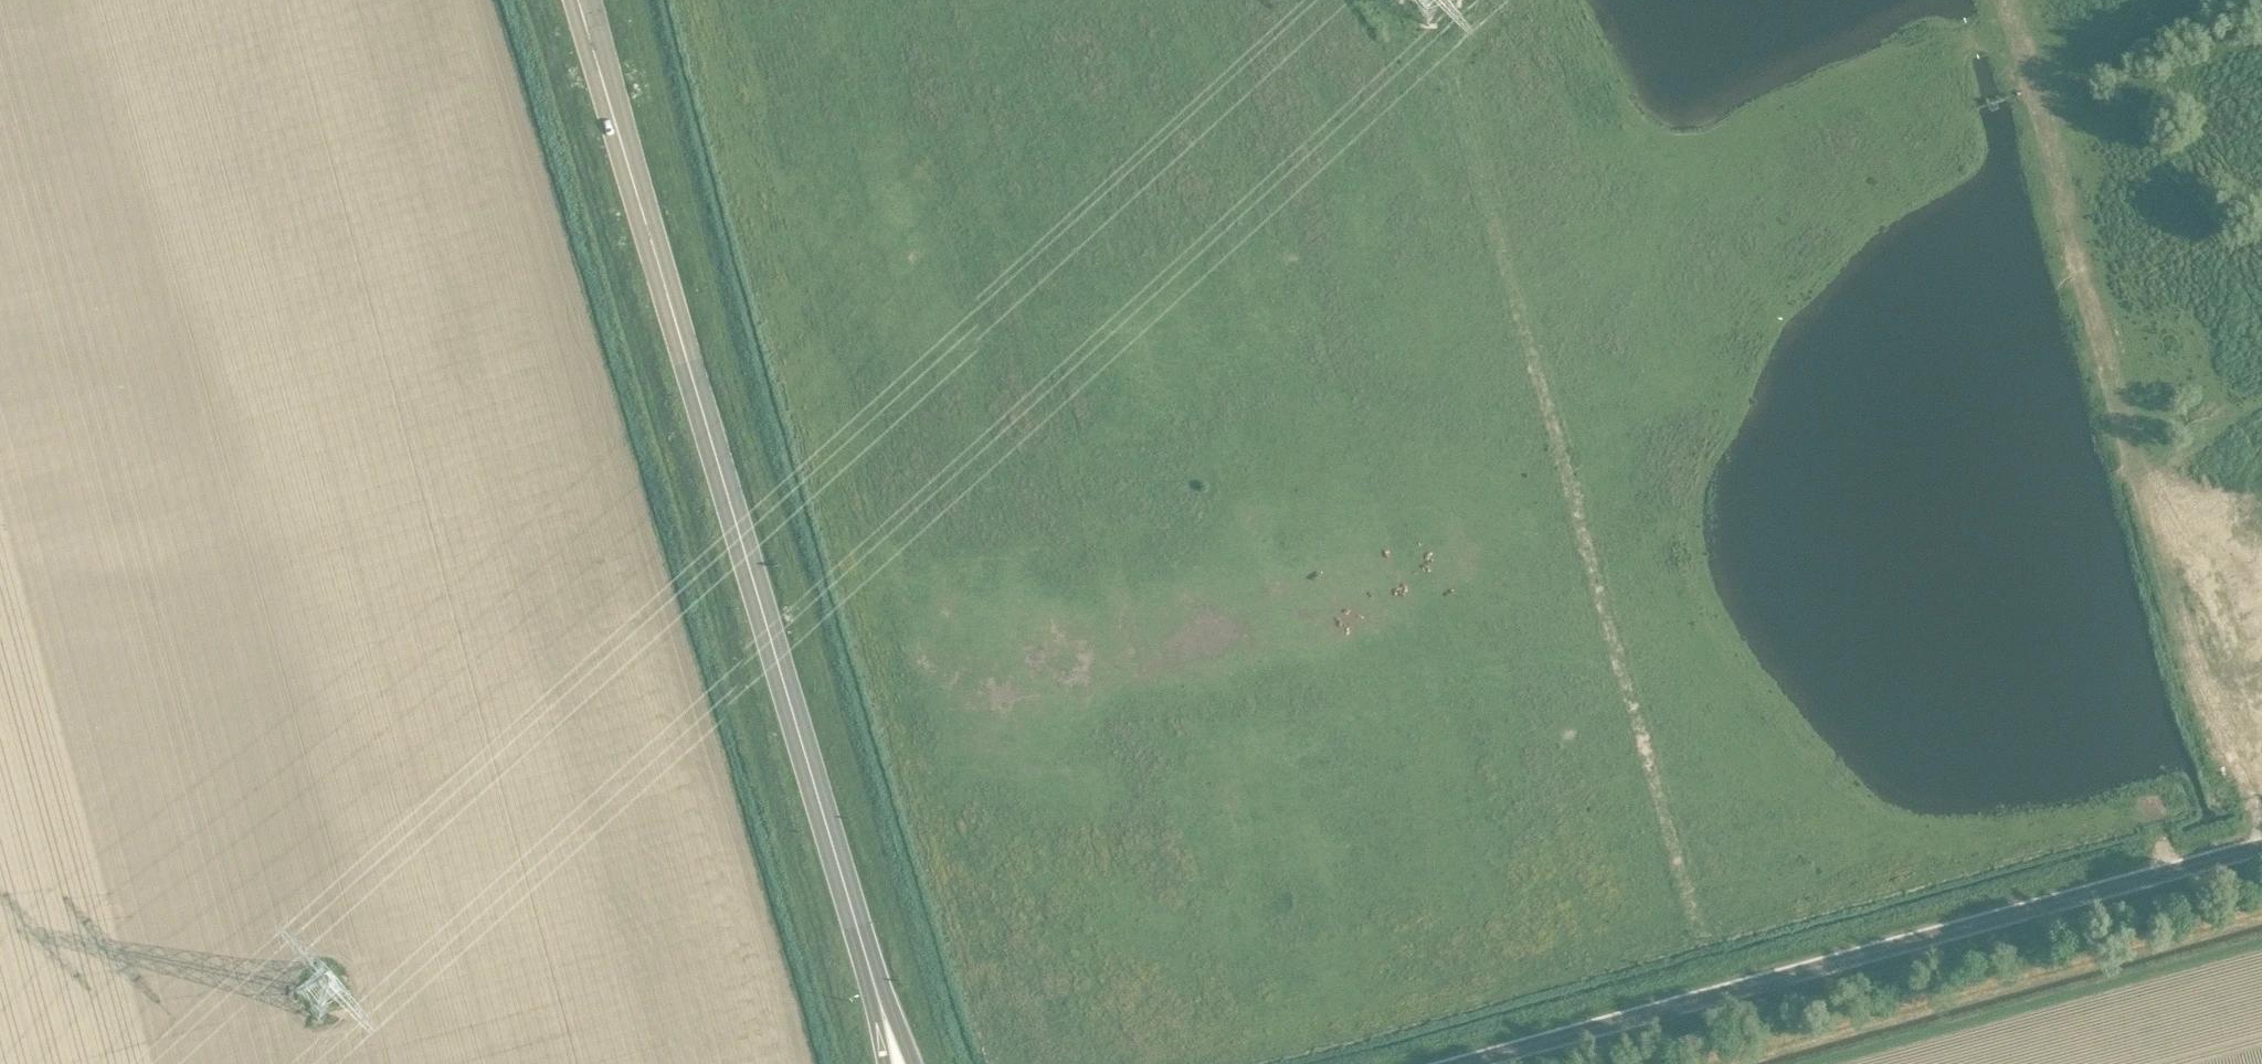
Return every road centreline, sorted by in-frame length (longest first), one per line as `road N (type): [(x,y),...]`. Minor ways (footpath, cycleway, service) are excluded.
road 1 (motorway): [(860,940),(578,0)]
road 2 (tertiary): [(1445,1063),(2261,841)]
road 3 (motorway): [(910,1063),(860,940)]
road 4 (motorway): [(860,940),(883,1063)]

